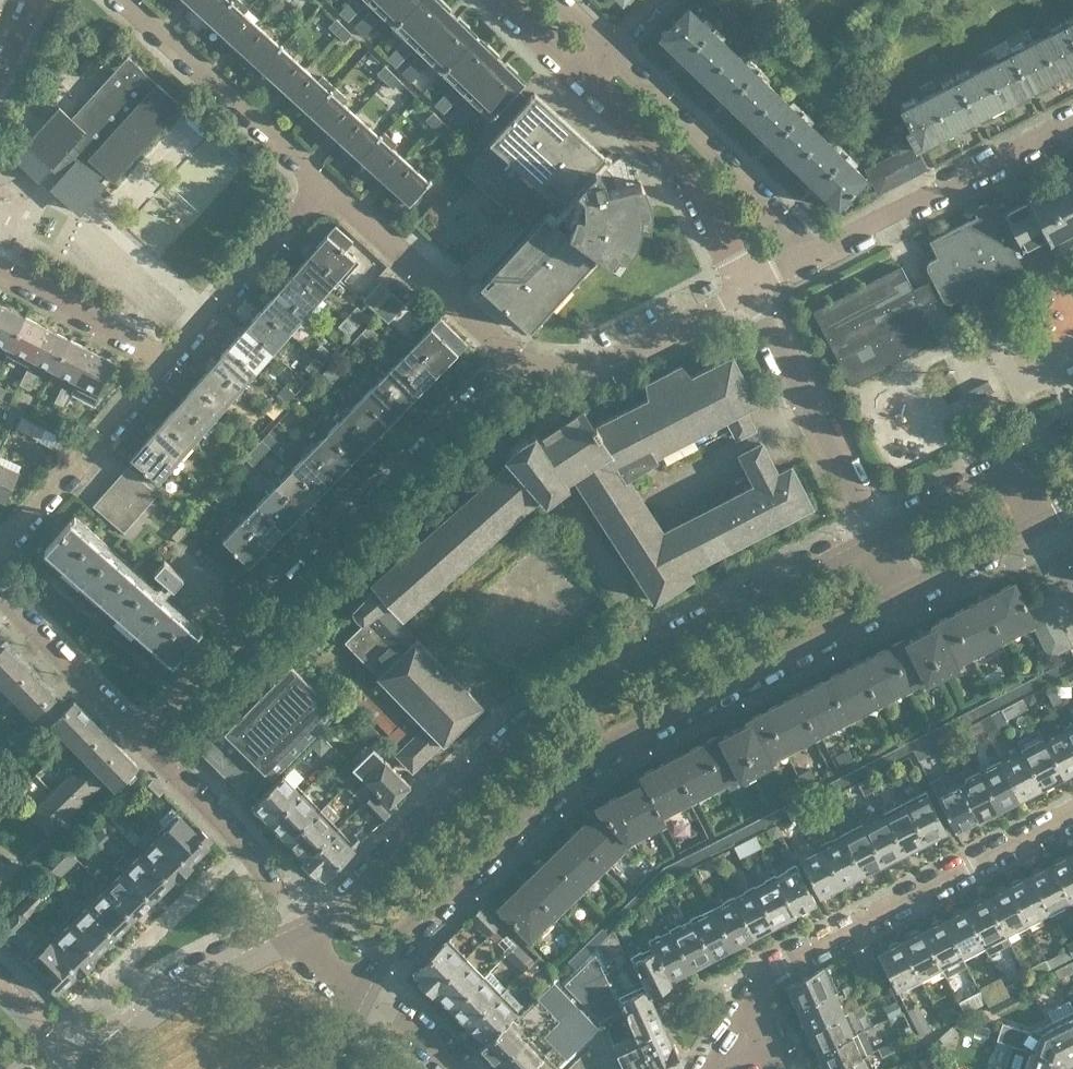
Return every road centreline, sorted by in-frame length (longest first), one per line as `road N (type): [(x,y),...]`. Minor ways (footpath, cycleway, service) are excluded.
road 1 (tertiary): [(873,537),(598,677),(522,728),(335,916),(300,935)]
road 2 (tertiary): [(361,998),(379,961),(565,778),(902,597)]
road 3 (residential): [(144,743),(513,360)]
road 4 (residential): [(779,1047),(755,995),(759,977),(1072,813)]
road 5 (residential): [(1072,122),(799,261)]
road 6 (residential): [(799,261),(752,190),(607,50)]
road 7 (residential): [(325,188),(118,0)]
road 8 (residential): [(873,537),(751,286)]
road 9 (residential): [(579,79),(713,208),(751,286)]
road 10 (residential): [(172,361),(0,557)]
road 11 (residential): [(751,286),(595,365),(554,374),(513,360)]
road 12 (tertiary): [(300,935),(170,998),(79,1068)]
road 13 (residential): [(513,360),(325,188)]
road 14 (residential): [(300,935),(245,847),(144,743)]
road 15 (residential): [(172,361),(325,188)]
road 16 (residential): [(144,743),(0,596)]
road 17 (residential): [(0,269),(172,361)]
road 18 (tertiary): [(902,597),(1040,525)]
road 19 (tertiary): [(1011,467),(873,537)]

